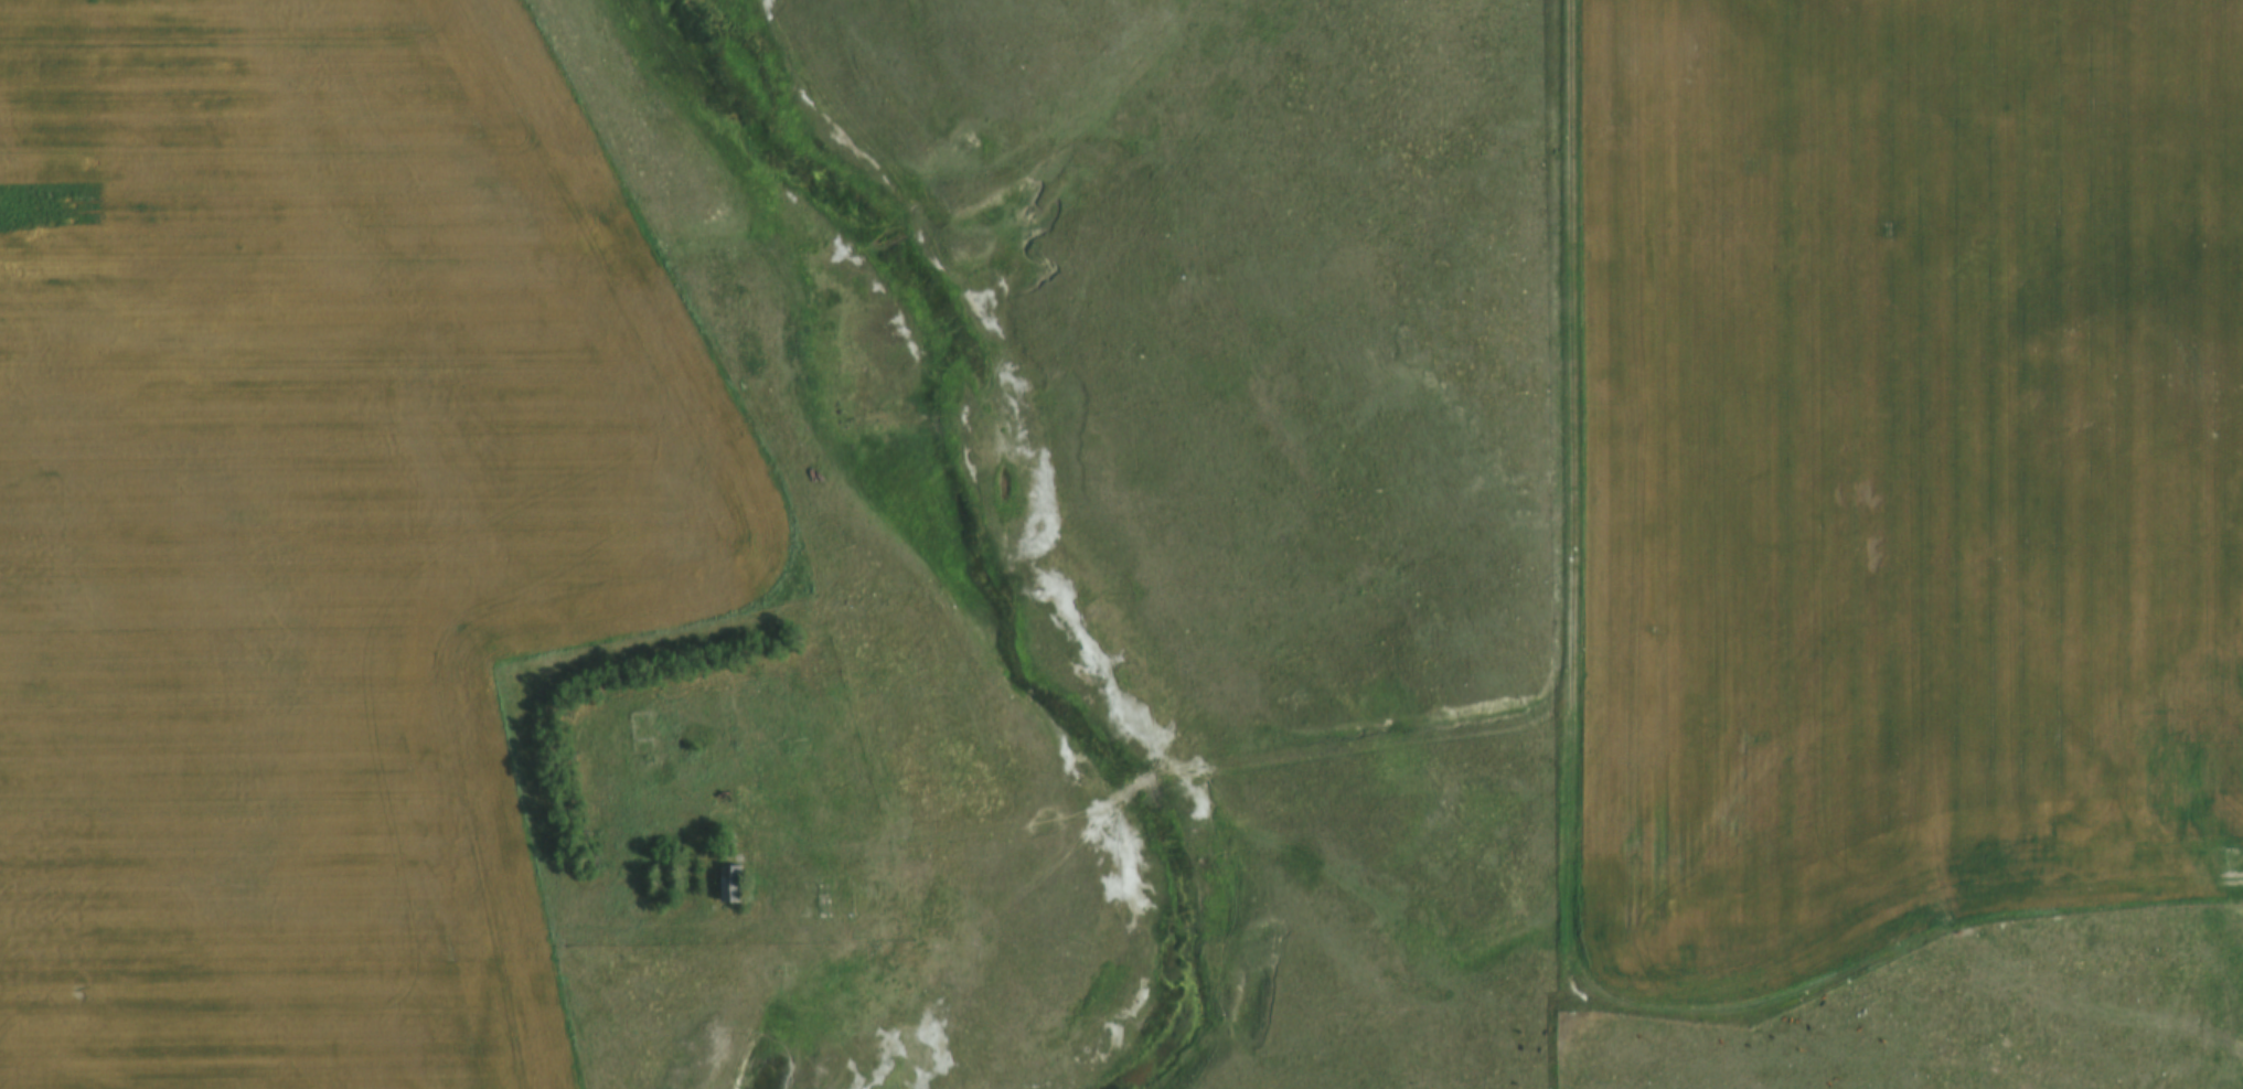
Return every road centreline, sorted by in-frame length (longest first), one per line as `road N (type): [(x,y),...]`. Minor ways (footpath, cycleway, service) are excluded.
road 1 (track): [(1107,802),(853,897),(730,954),(0,950)]
road 2 (track): [(1573,690),(1577,0)]
road 3 (track): [(1107,802),(1199,761),(1573,690)]
road 4 (track): [(1573,690),(1563,974),(1582,1004)]

